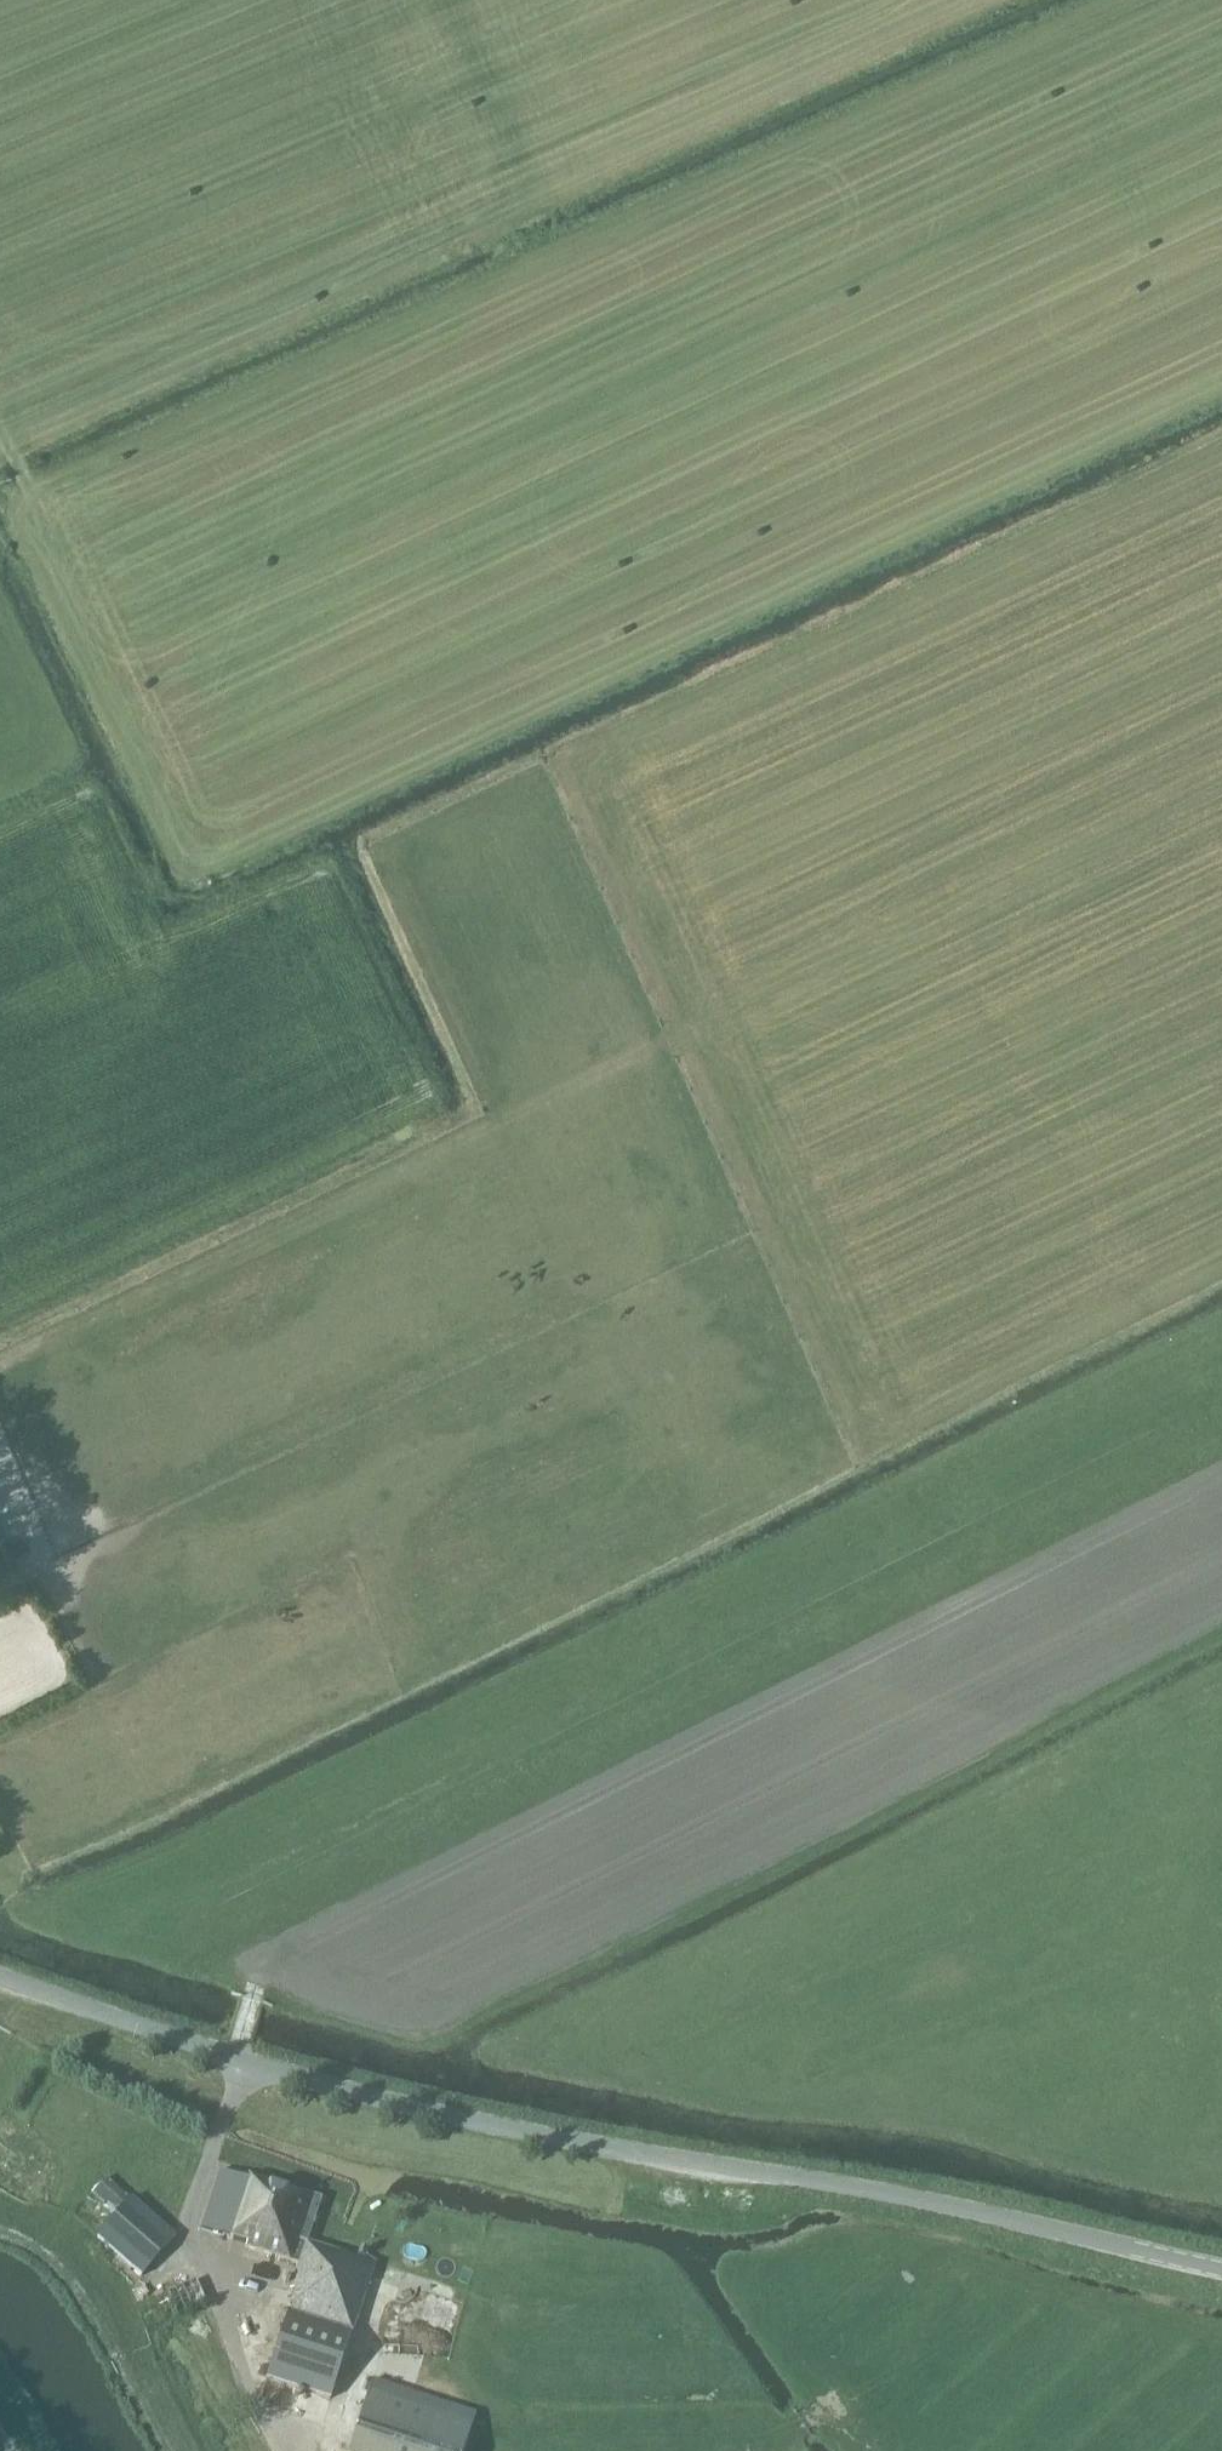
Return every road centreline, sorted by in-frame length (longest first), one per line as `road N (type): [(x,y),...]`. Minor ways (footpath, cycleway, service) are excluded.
road 1 (unclassified): [(1221,2270),(959,2206),(481,2125),(0,1978)]

